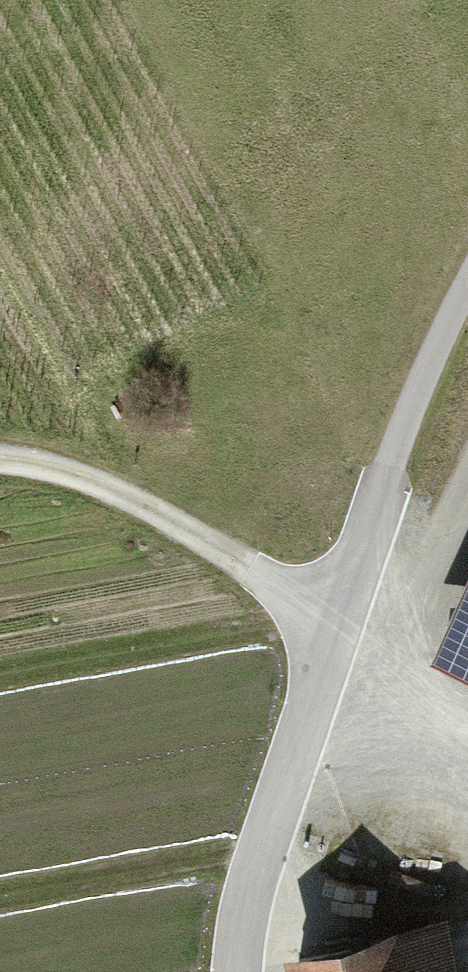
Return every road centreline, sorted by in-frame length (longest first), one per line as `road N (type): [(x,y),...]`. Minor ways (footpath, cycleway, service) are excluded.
road 1 (unclassified): [(467,263),(430,329),(247,848),(222,938),(222,971)]
road 2 (track): [(0,456),(116,492),(232,553),(322,636)]

